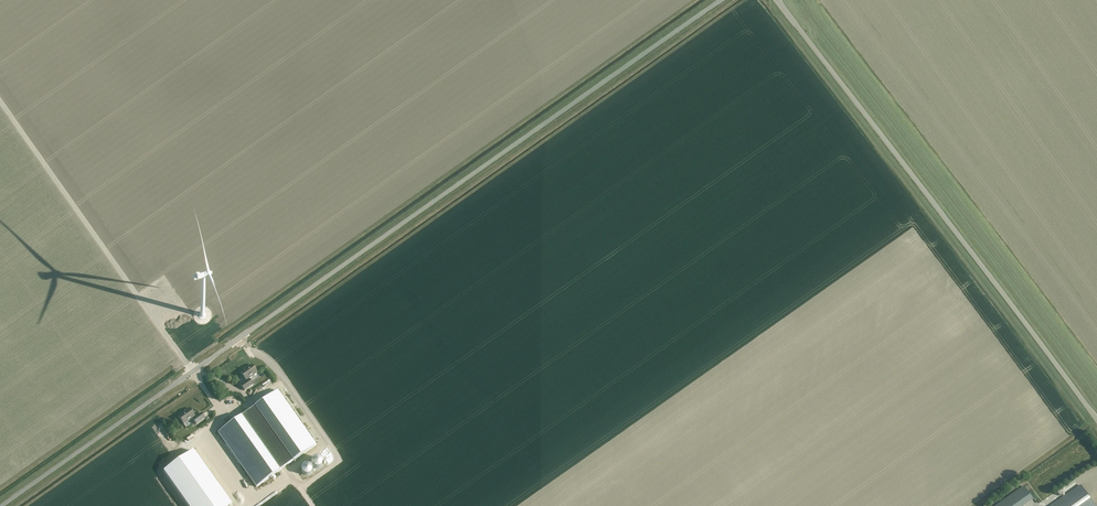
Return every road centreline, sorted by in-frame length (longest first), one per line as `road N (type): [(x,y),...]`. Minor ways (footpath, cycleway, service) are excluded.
road 1 (unclassified): [(0,504),(721,0)]
road 2 (unclassified): [(1096,419),(777,0)]

